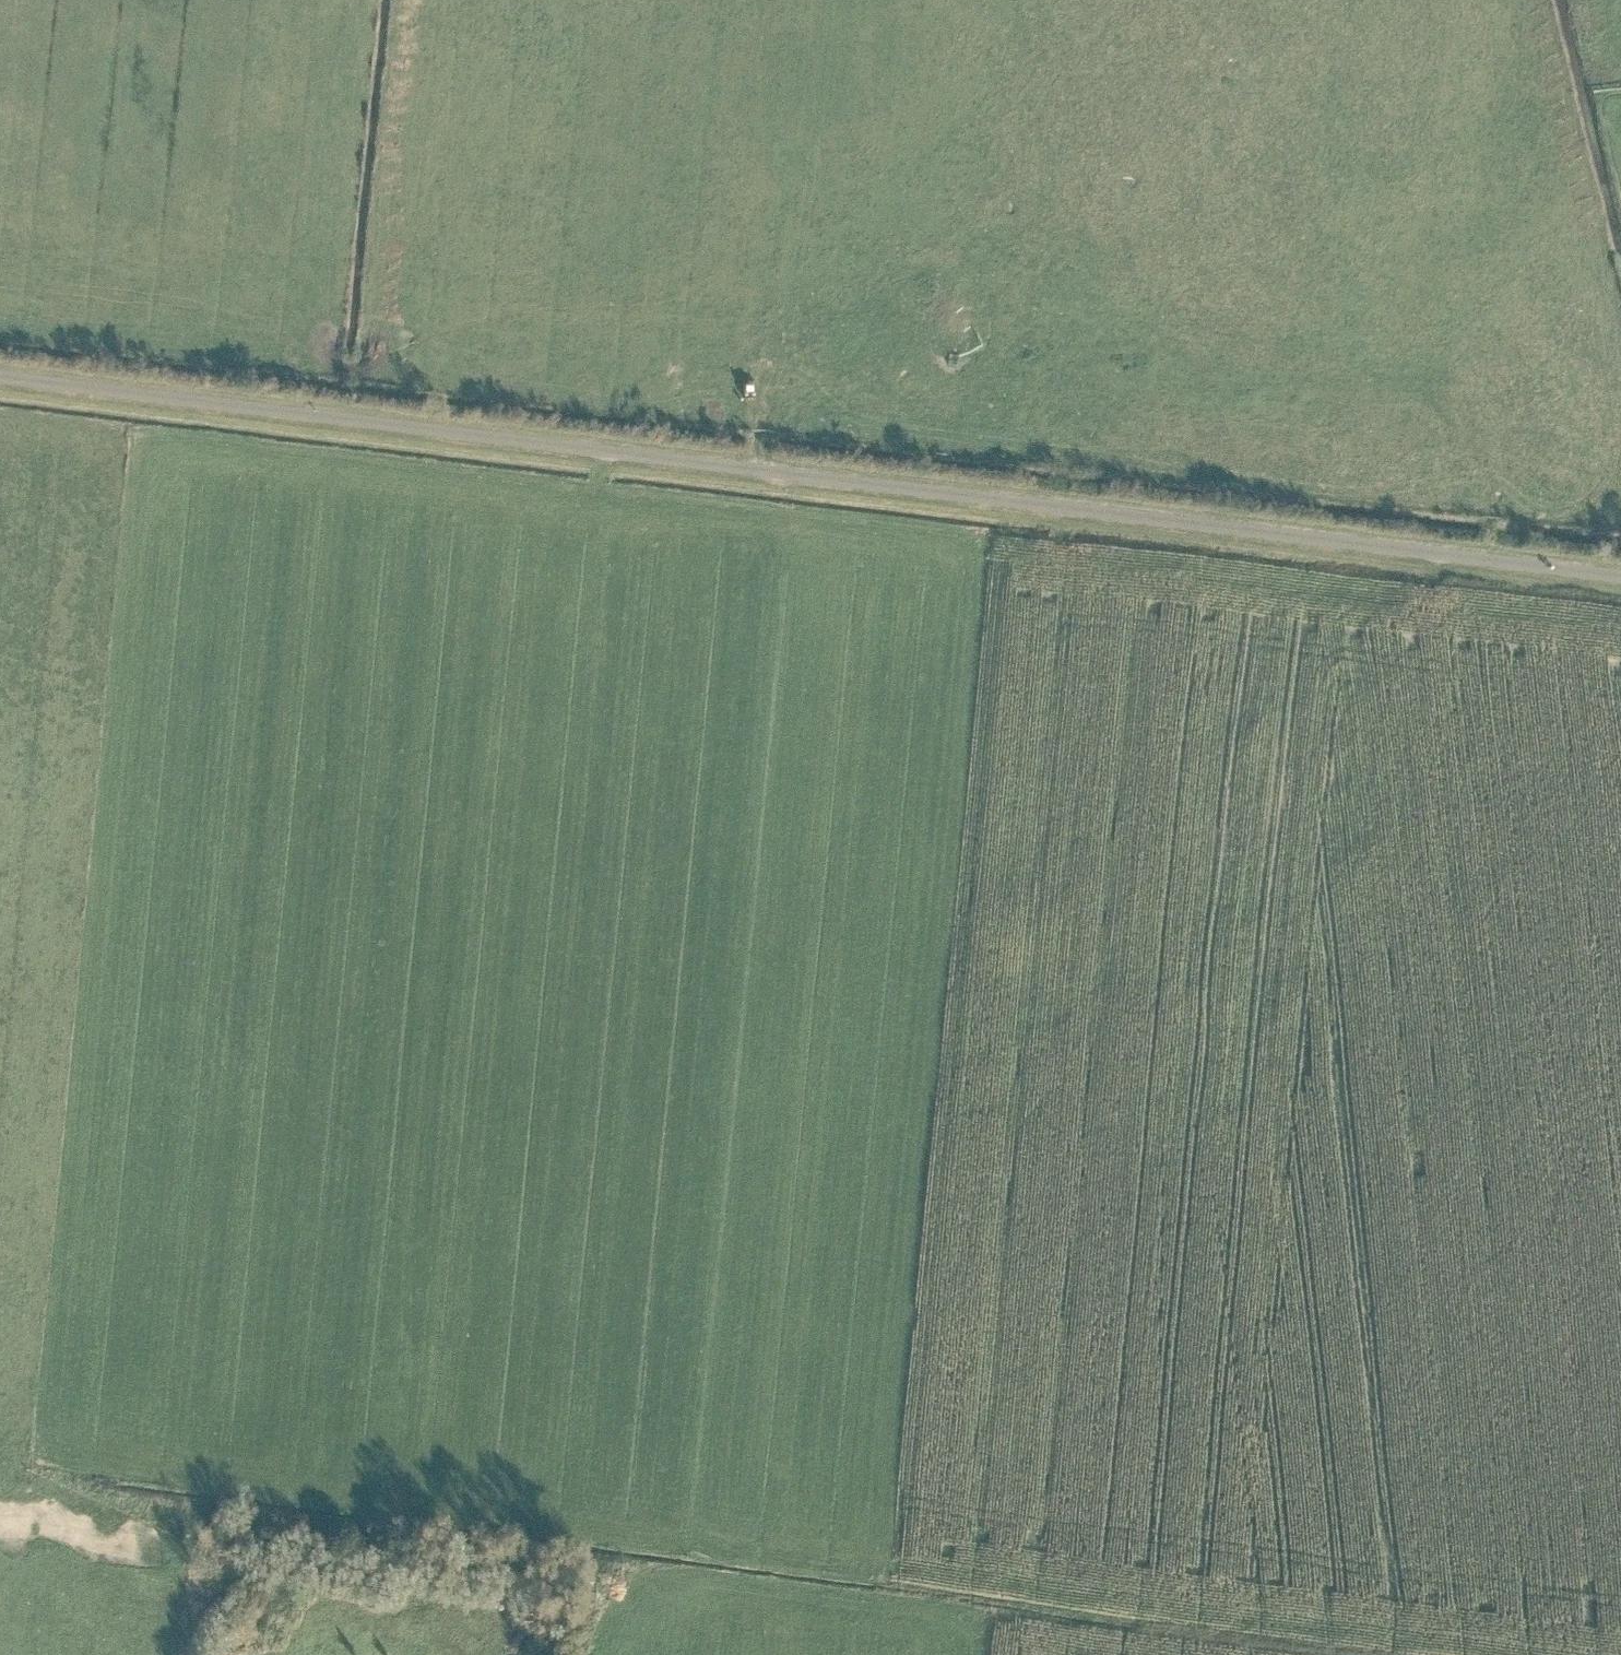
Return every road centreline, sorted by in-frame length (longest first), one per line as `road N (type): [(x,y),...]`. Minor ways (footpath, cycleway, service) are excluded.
road 1 (unclassified): [(1620,567),(0,365)]

